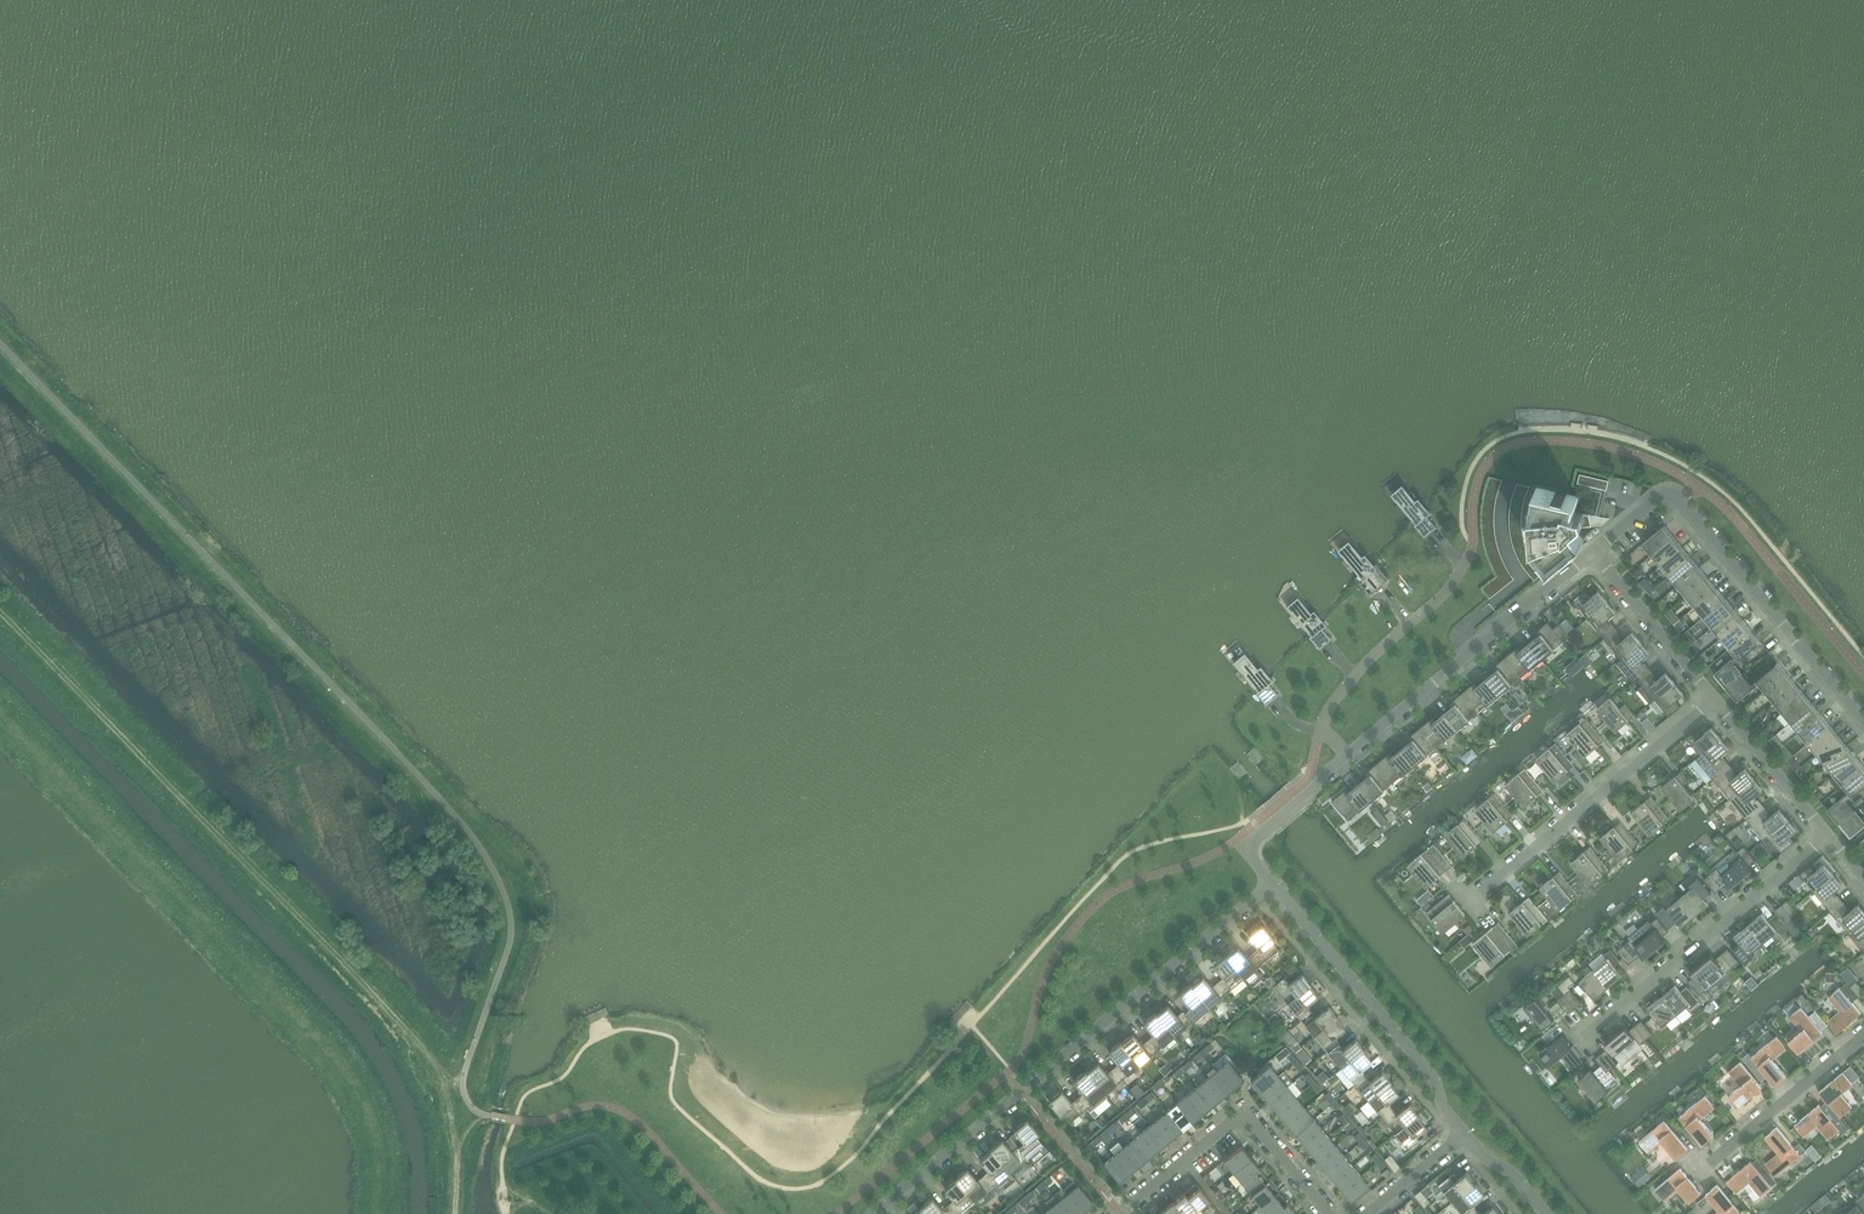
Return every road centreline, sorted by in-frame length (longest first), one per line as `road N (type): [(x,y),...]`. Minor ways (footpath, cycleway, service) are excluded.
road 1 (track): [(465,1089),(429,1065),(400,1021),(0,611)]
road 2 (tertiary): [(876,1213),(1272,883)]
road 3 (residential): [(1272,883),(1245,847),(1593,547)]
road 4 (residential): [(1863,722),(1680,491),(1658,494),(1593,547)]
road 5 (tertiary): [(1472,1117),(1272,883)]
road 6 (residential): [(1593,1024),(1827,831)]
road 7 (residential): [(1482,885),(1711,689)]
road 8 (residential): [(1710,1162),(1863,1035)]
road 9 (residential): [(1711,689),(1593,547)]
road 10 (residential): [(1827,831),(1711,689)]
road 11 (residential): [(1116,1213),(1245,1120)]
road 12 (residential): [(1367,1213),(1472,1117)]
road 13 (residential): [(1331,1213),(1245,1120)]
road 14 (tertiary): [(1549,1213),(1472,1117)]

